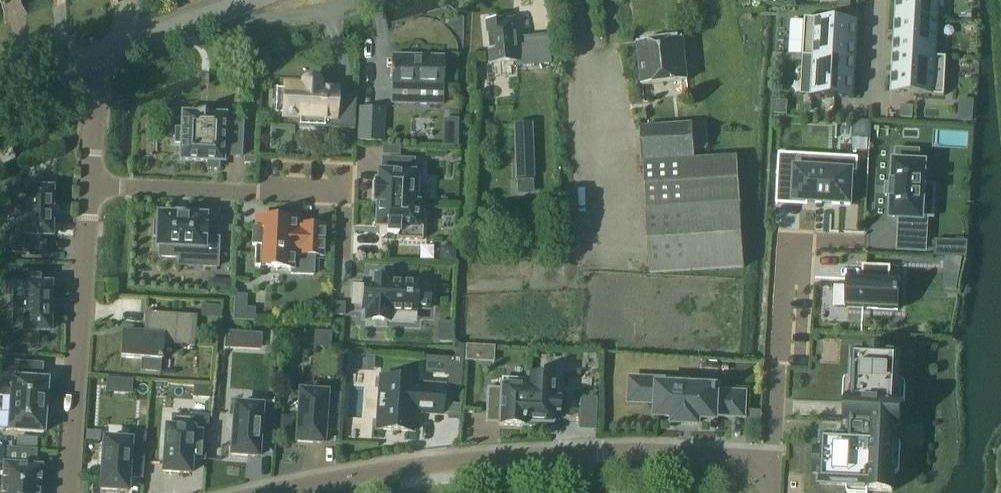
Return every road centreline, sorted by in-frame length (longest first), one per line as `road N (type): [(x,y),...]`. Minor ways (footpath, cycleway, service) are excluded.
road 1 (residential): [(770,492),(772,457),(599,450),(385,470),(265,492)]
road 2 (residential): [(68,492),(90,185)]
road 3 (residential): [(90,185),(344,196)]
road 4 (unclassified): [(100,53),(248,0)]
road 5 (residential): [(90,185),(100,53)]

